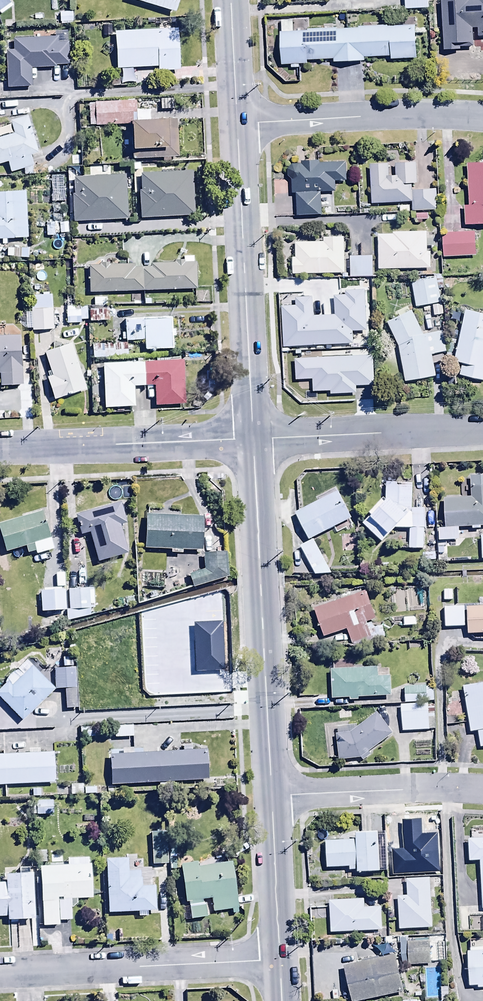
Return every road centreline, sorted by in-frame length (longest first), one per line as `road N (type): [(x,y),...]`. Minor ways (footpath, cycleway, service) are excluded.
road 1 (tertiary): [(270,796),(253,442)]
road 2 (secondary): [(253,442),(237,125)]
road 3 (residential): [(0,975),(279,960)]
road 4 (tertiary): [(0,454),(253,442)]
road 5 (residential): [(482,119),(237,125)]
road 6 (residential): [(253,442),(482,432)]
road 7 (residential): [(482,789),(270,796)]
road 8 (tertiary): [(279,960),(270,796)]
road 9 (secondary): [(237,125),(230,0)]

